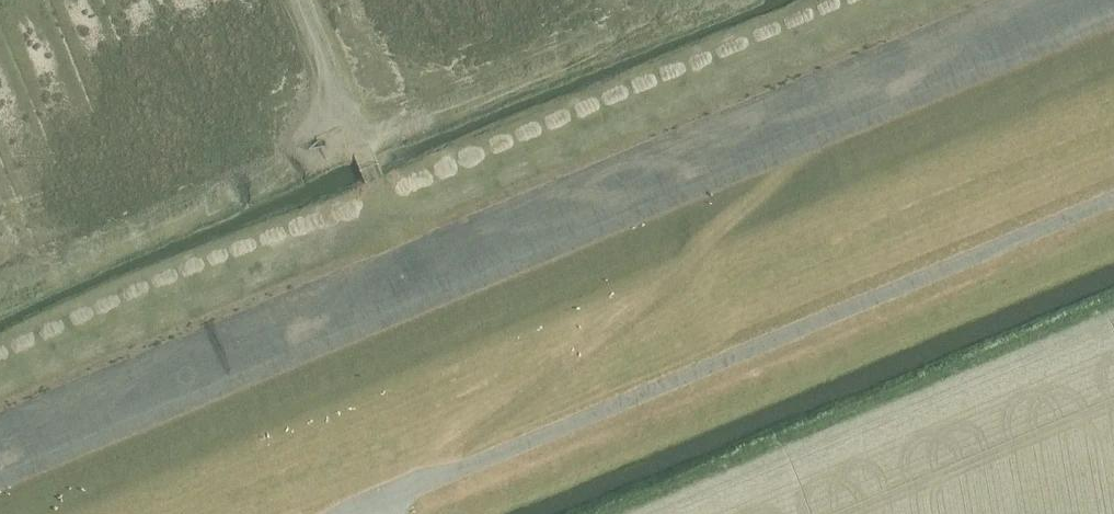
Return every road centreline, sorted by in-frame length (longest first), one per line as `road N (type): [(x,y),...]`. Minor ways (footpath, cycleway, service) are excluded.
road 1 (track): [(0,480),(1113,14)]
road 2 (track): [(392,513),(386,498),(687,269),(828,135)]

